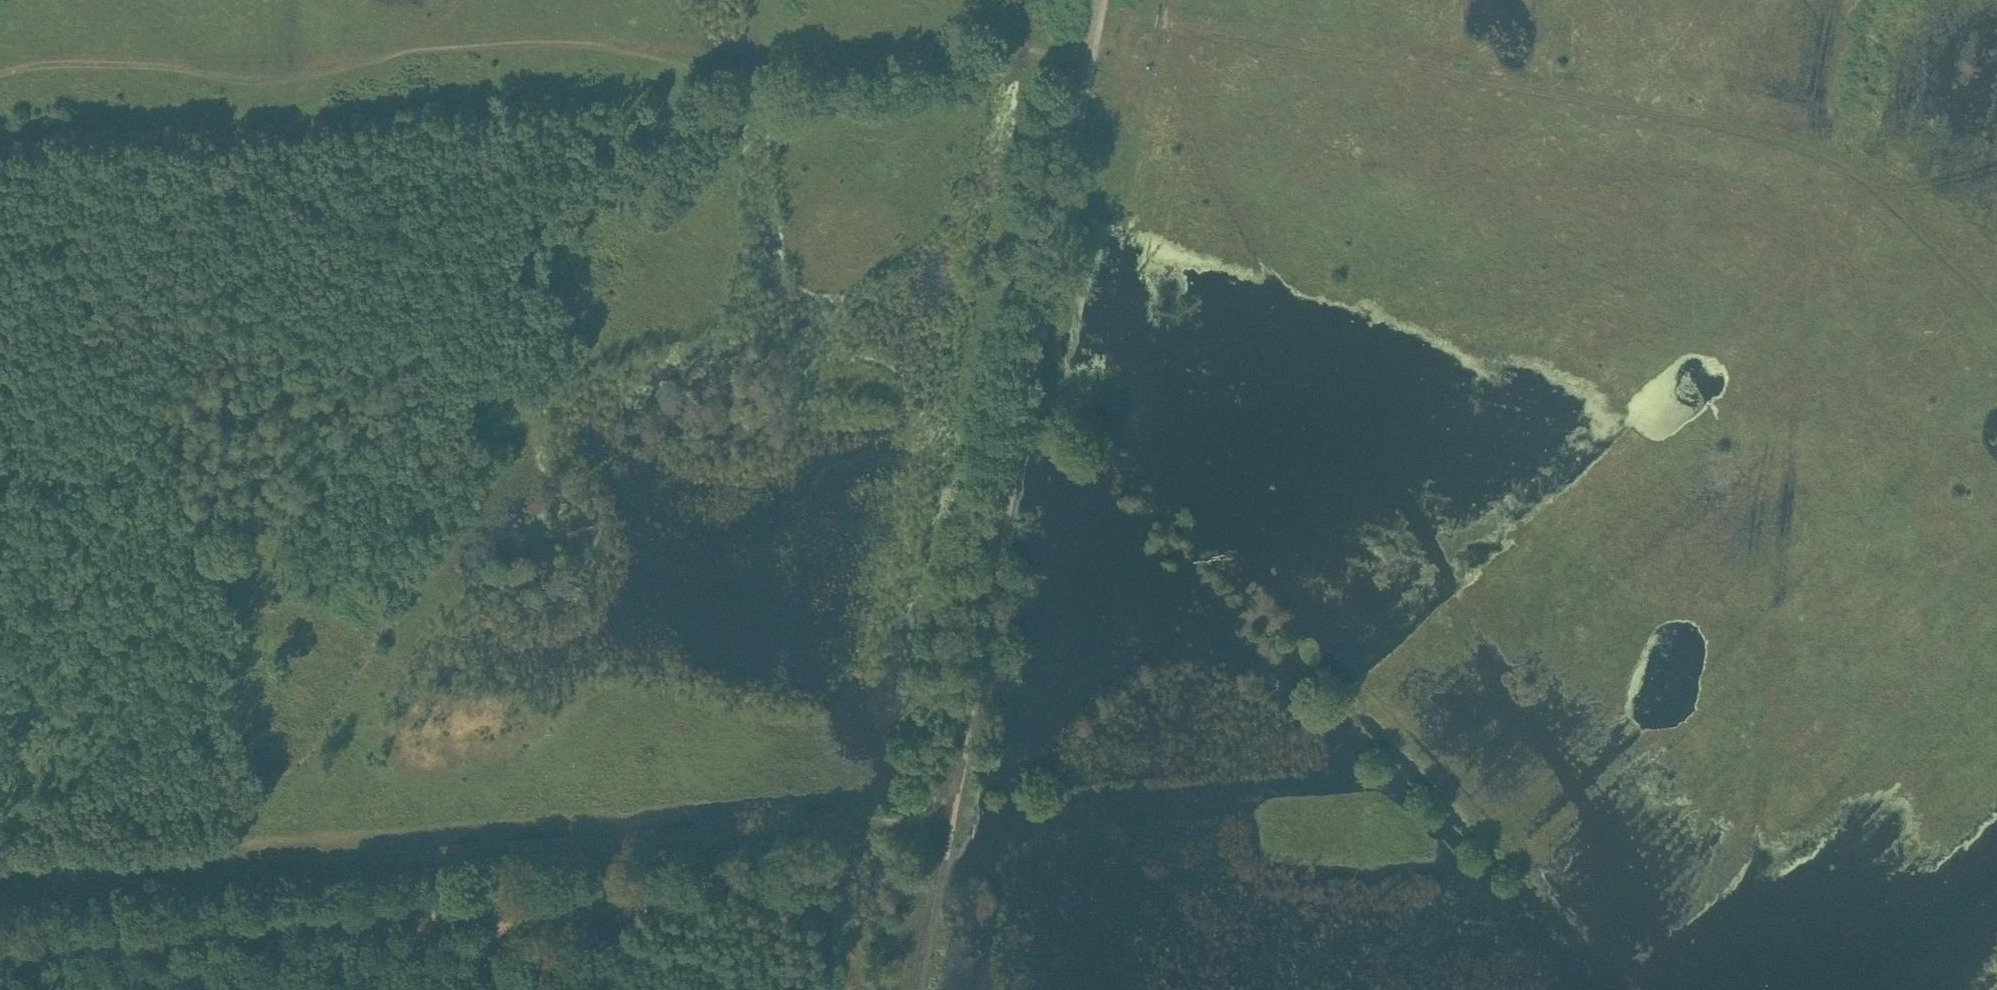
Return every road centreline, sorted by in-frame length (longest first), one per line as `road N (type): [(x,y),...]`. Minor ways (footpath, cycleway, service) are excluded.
road 1 (track): [(951,829),(0,904)]

